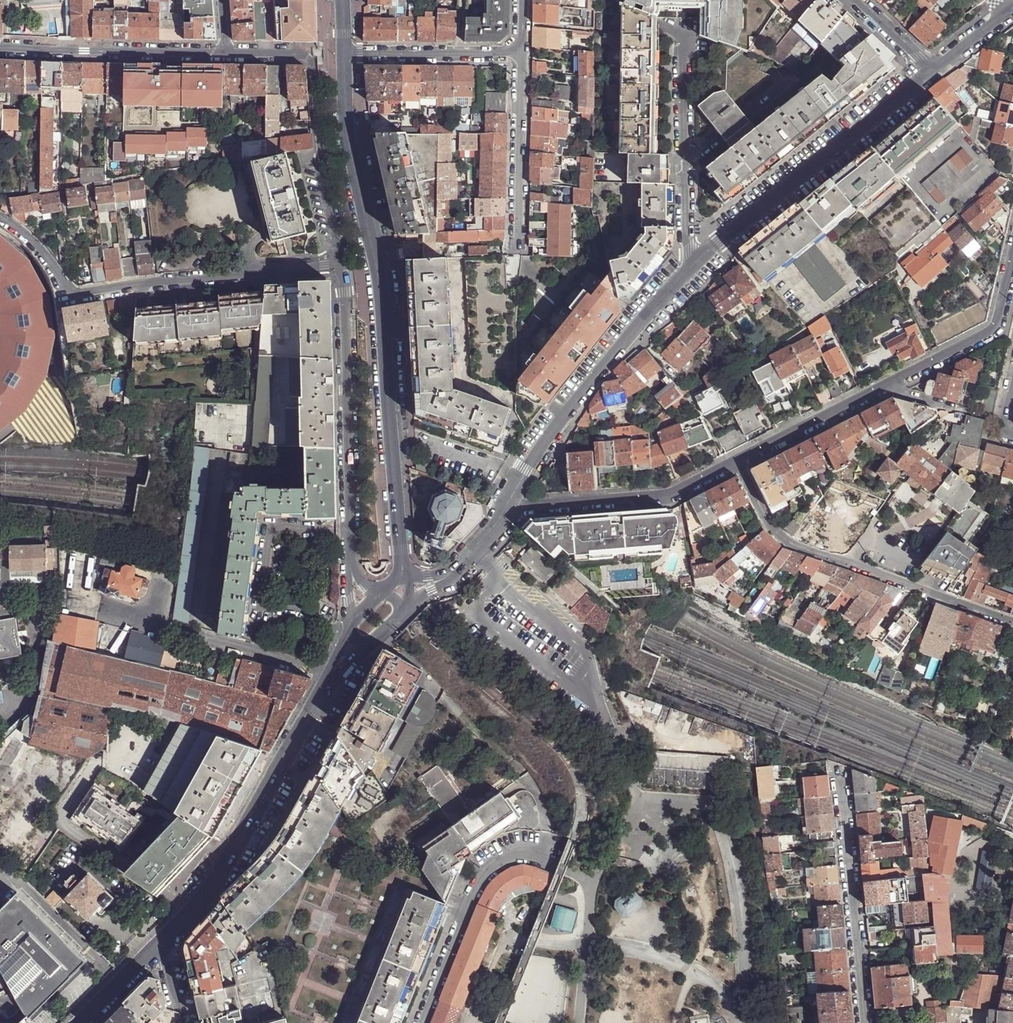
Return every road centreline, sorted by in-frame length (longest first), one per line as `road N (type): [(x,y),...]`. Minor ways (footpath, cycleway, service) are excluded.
road 1 (residential): [(344,56),(350,148),(377,268),(405,574)]
road 2 (residential): [(0,219),(29,239),(76,294),(343,263)]
road 3 (residential): [(736,460),(990,331),(1012,254)]
road 4 (residential): [(736,460),(786,541),(1012,622)]
road 5 (residential): [(335,667),(218,882),(166,940)]
road 6 (residential): [(696,262),(523,470),(510,509)]
road 7 (residential): [(930,73),(696,262)]
road 8 (residential): [(349,560),(343,263)]
road 9 (residential): [(343,263),(319,158),(310,63),(297,54),(223,53)]
road 10 (residential): [(864,1022),(839,767)]
road 11 (residential): [(696,262),(689,248),(685,39),(661,25)]
road 12 (residential): [(420,1022),(488,871),(515,855),(558,867)]
road 13 (residential): [(510,509),(665,499),(736,460)]
road 14 (residential): [(223,53),(0,47)]
road 15 (residential): [(521,53),(517,250)]
road 16 (residential): [(344,56),(521,53)]
road 17 (residential): [(166,940),(78,1022)]

